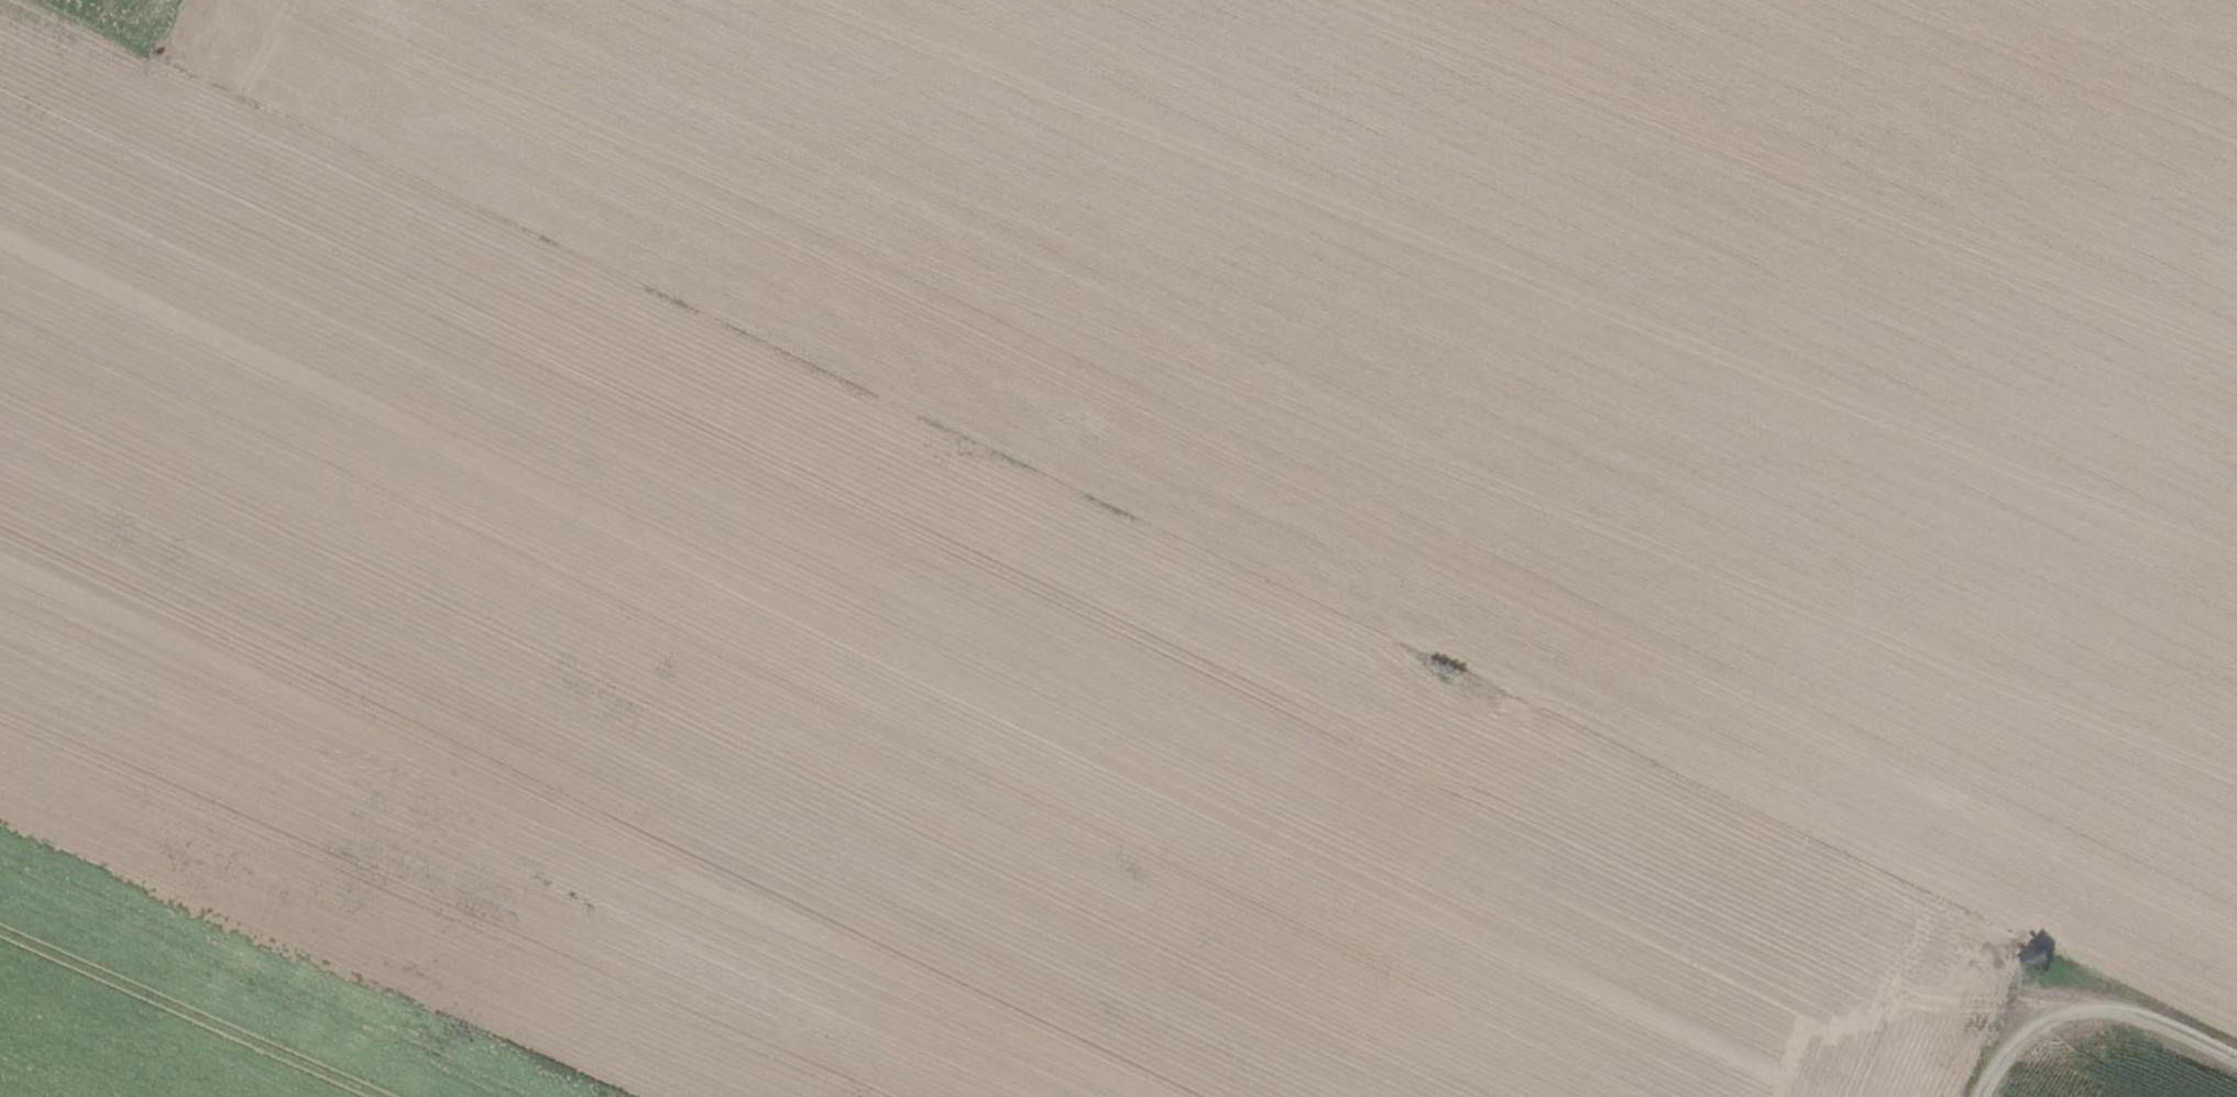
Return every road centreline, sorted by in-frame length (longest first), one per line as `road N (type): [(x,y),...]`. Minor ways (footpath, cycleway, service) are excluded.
road 1 (track): [(2236,1068),(2133,1019),(2050,1030),(1983,1096)]

